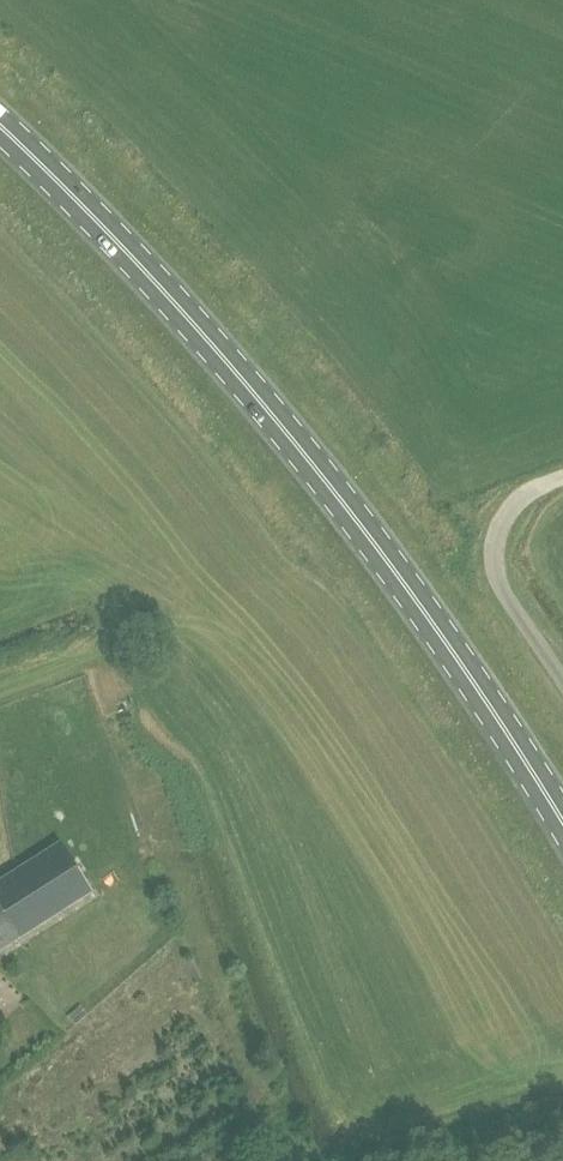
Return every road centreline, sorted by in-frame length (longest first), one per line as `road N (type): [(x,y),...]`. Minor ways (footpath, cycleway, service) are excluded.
road 1 (primary): [(0,132),(137,264),(440,631),(562,827)]

